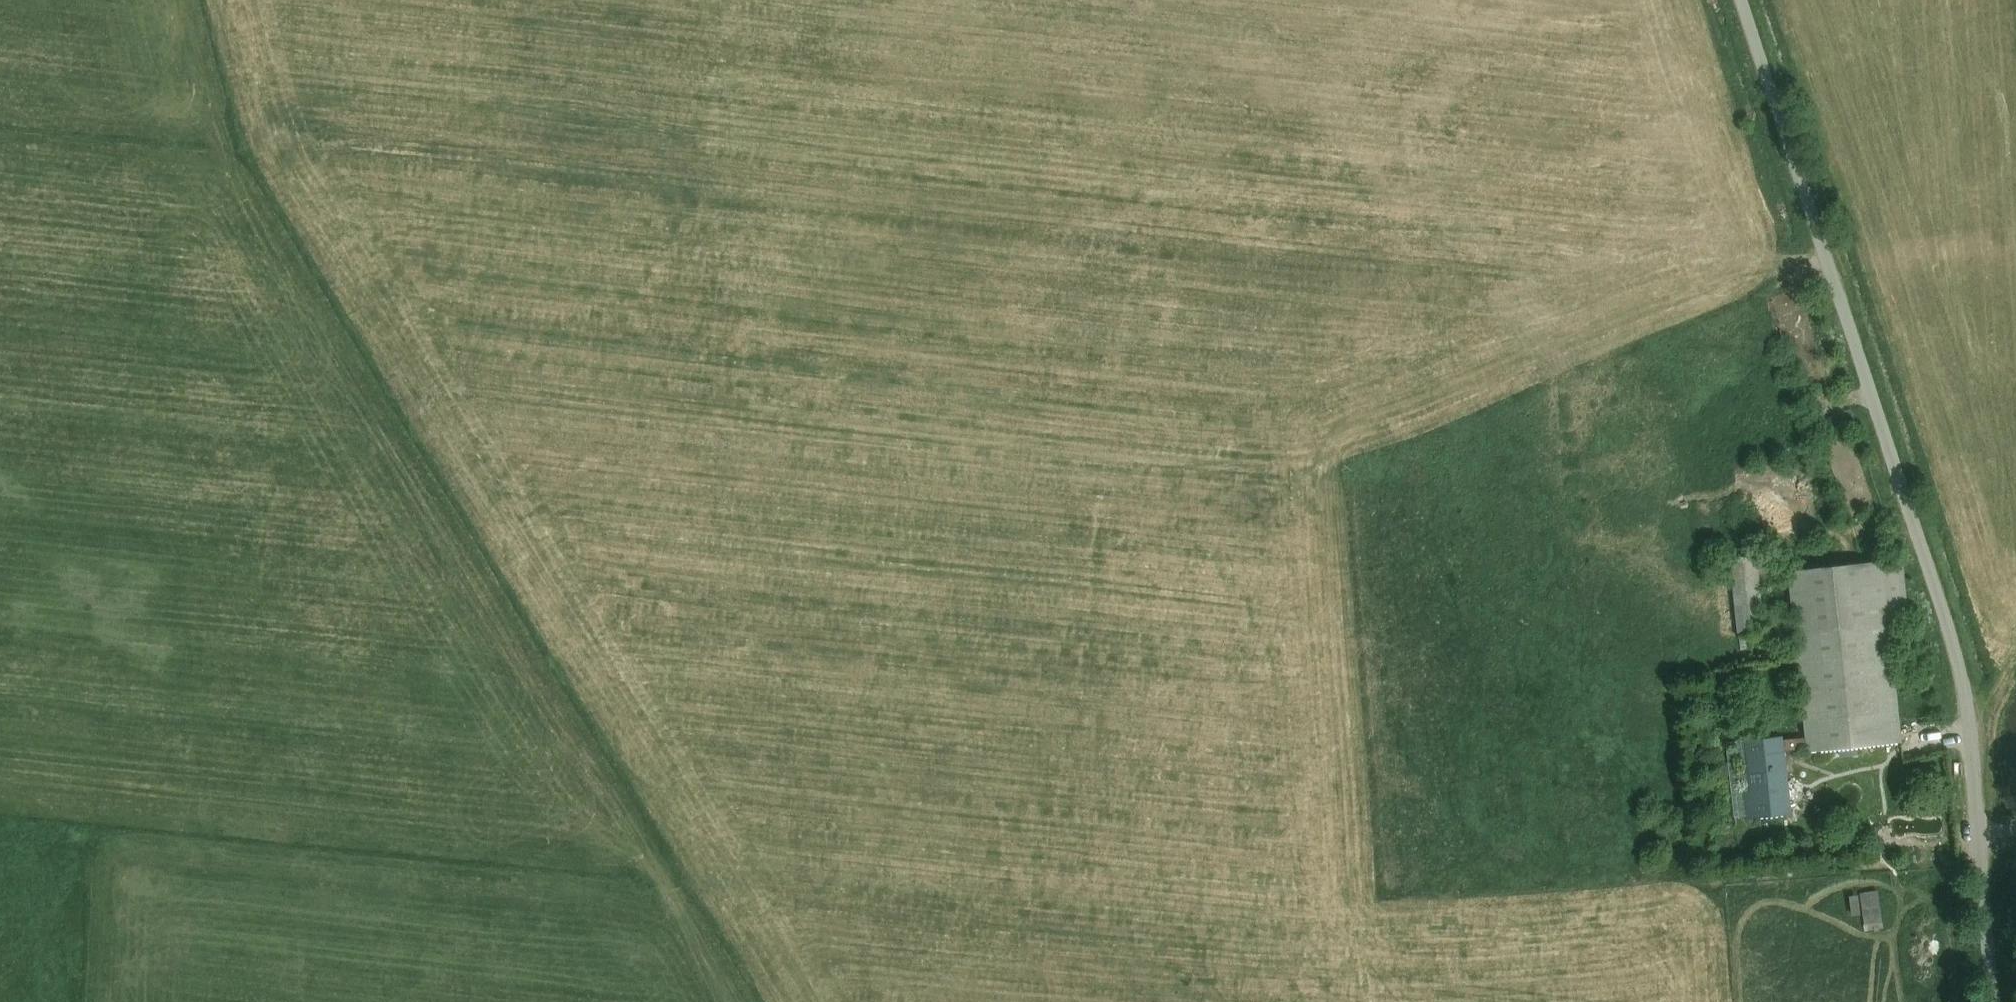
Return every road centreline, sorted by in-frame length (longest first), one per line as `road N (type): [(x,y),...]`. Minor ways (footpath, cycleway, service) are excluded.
road 1 (unclassified): [(1744,0),(1963,685),(1993,1001)]

